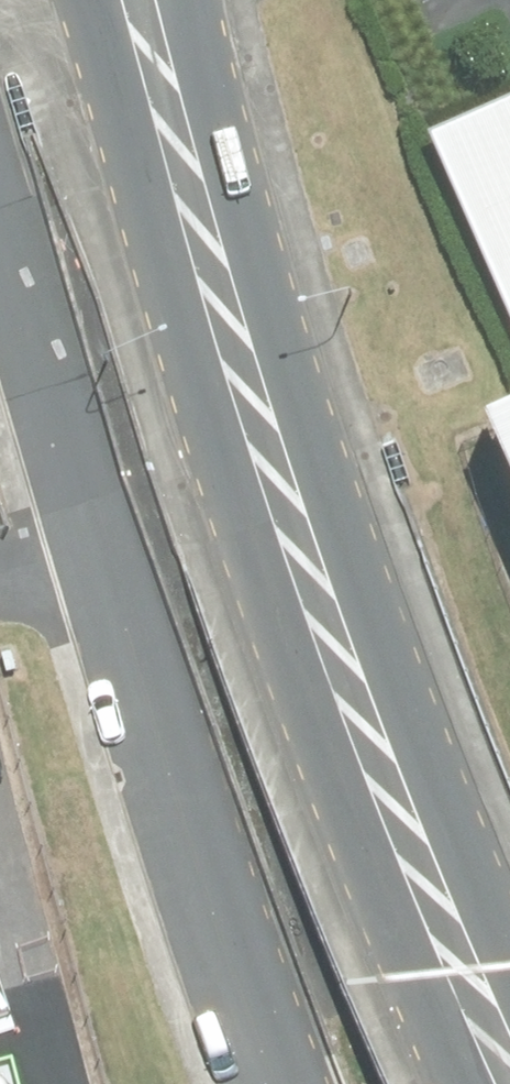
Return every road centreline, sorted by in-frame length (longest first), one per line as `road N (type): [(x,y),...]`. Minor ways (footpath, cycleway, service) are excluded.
road 1 (secondary): [(474,963),(370,733),(280,482),(200,219)]
road 2 (secondary): [(200,219),(106,0)]
road 3 (secondary): [(177,0),(200,219)]

